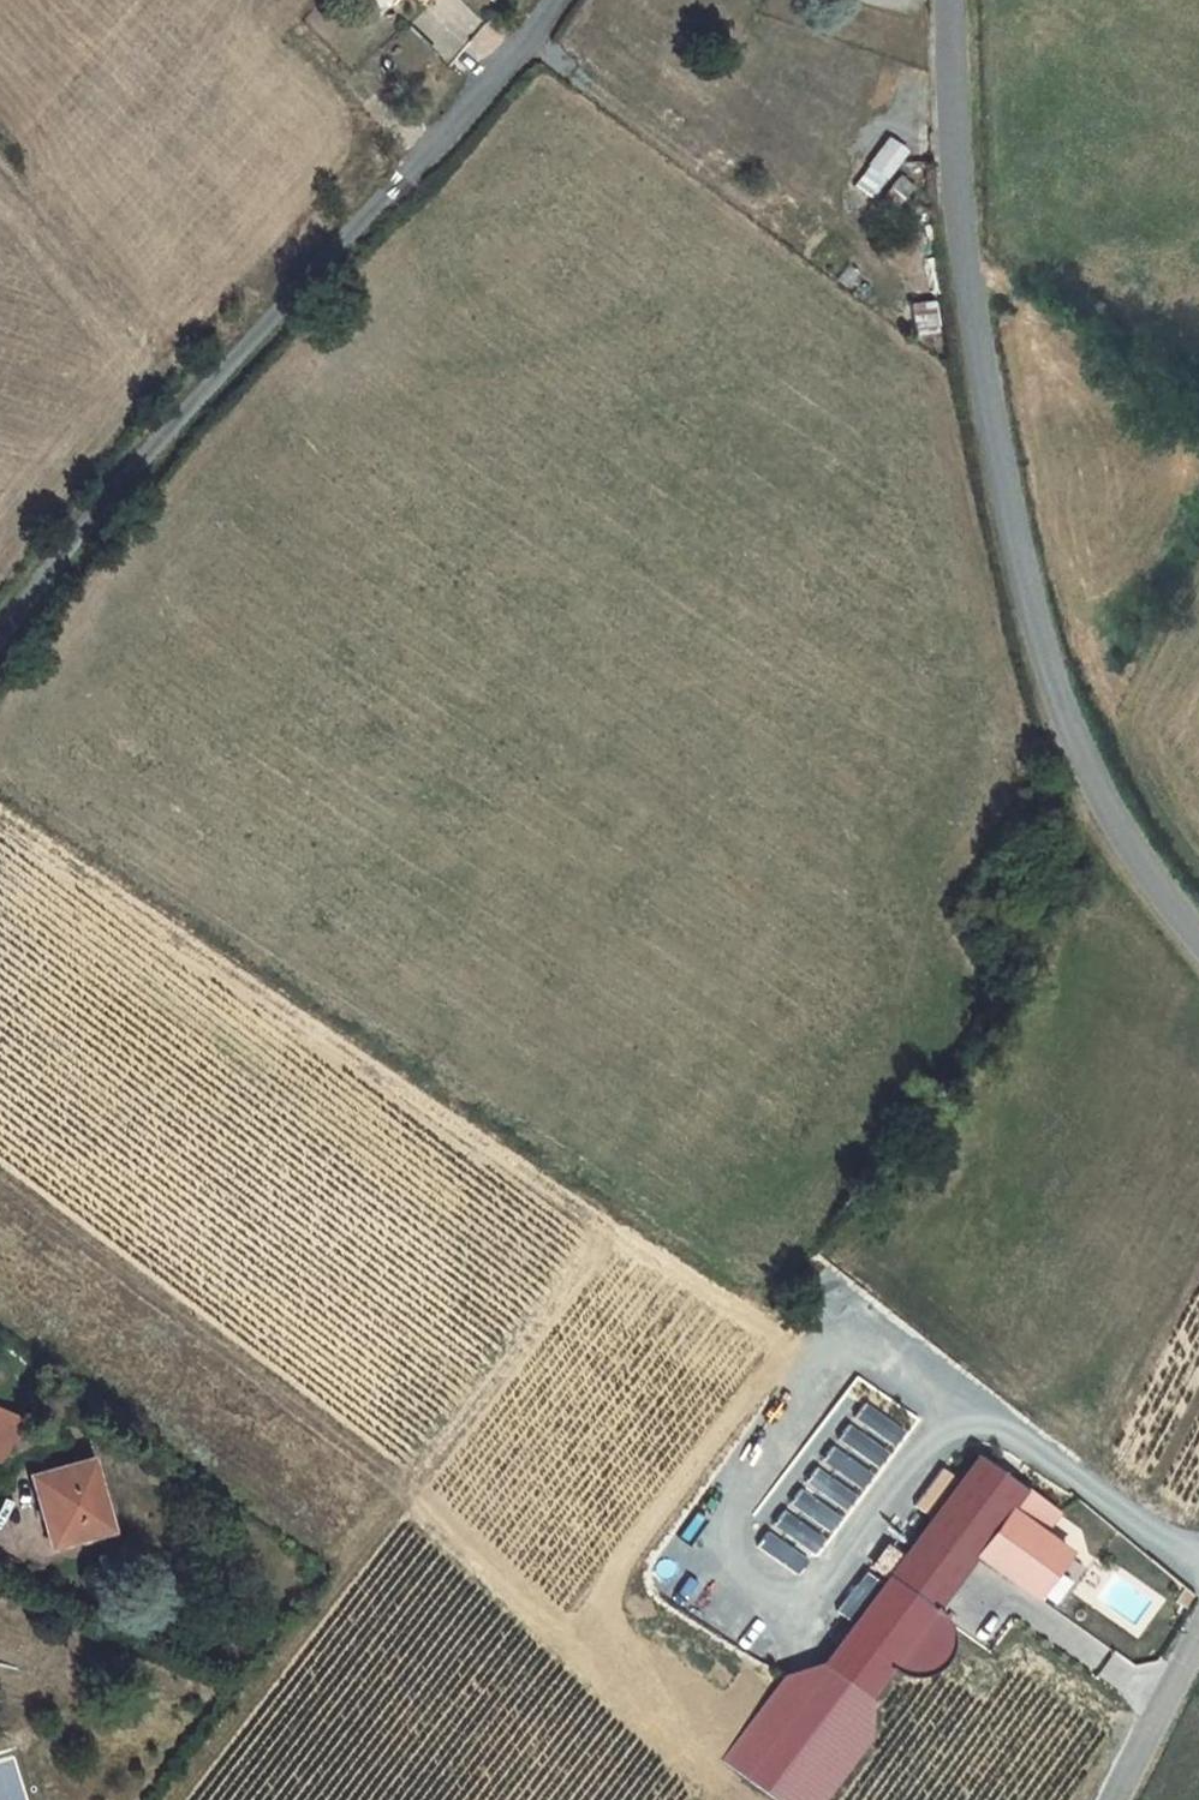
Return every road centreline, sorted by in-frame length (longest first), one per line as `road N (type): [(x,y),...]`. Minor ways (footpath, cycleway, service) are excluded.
road 1 (unclassified): [(951,0),(973,345),(985,393),(1082,764),(1198,954)]
road 2 (residential): [(552,0),(0,638)]
road 3 (unclassified): [(1198,1644),(1114,1799)]

